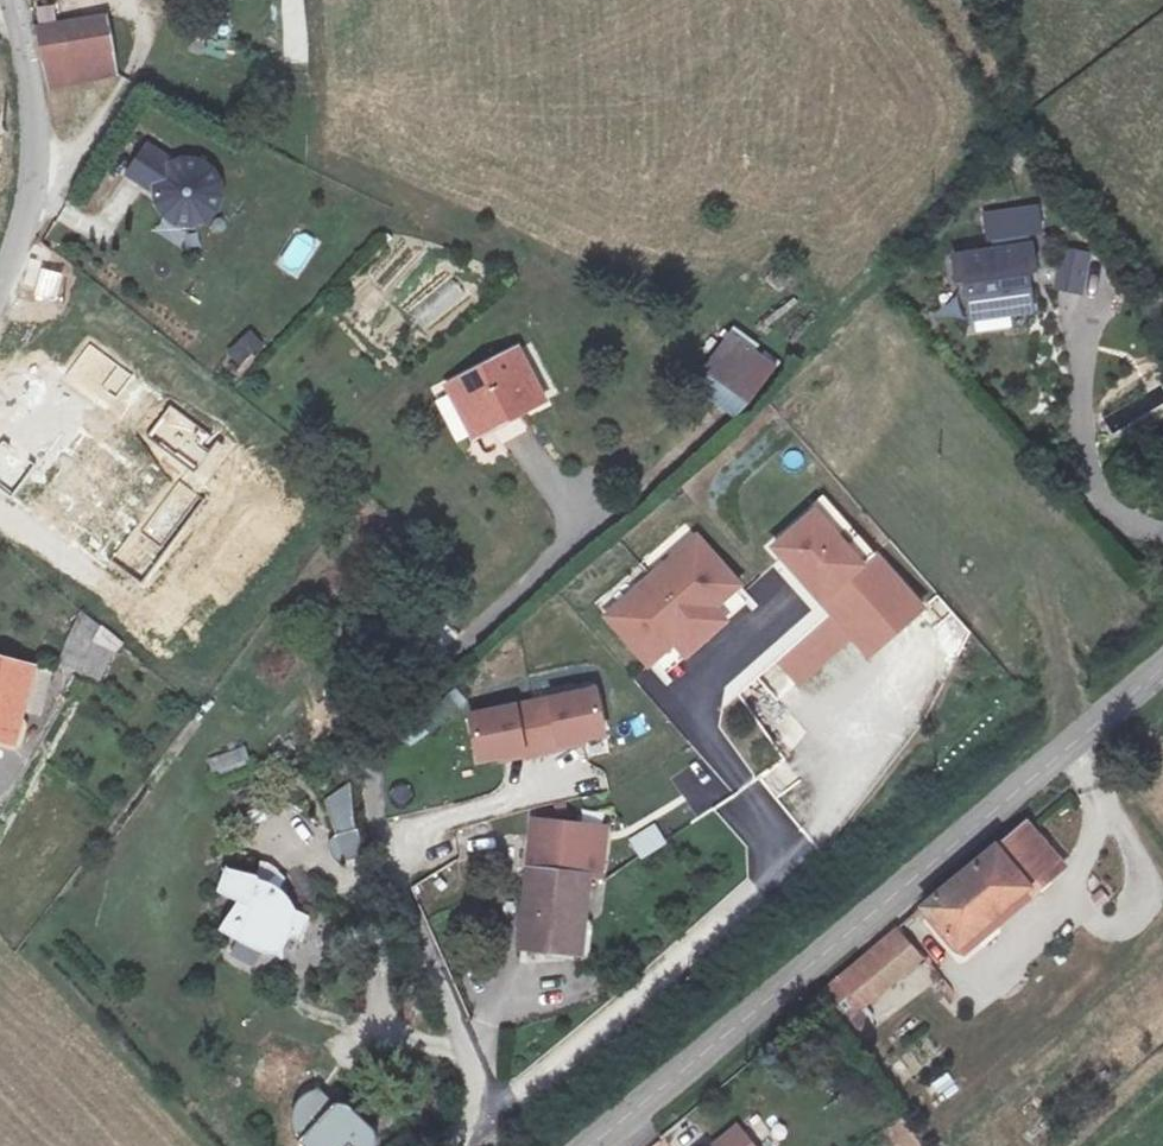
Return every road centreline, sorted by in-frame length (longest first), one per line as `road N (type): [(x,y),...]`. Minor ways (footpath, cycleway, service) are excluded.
road 1 (tertiary): [(594,1145),(1162,688)]
road 2 (unclassified): [(502,1103),(375,814),(412,674),(572,535)]
road 3 (residential): [(754,804),(770,834),(761,890),(502,1103)]
road 4 (unclassified): [(0,288),(32,189),(36,133),(10,0)]

